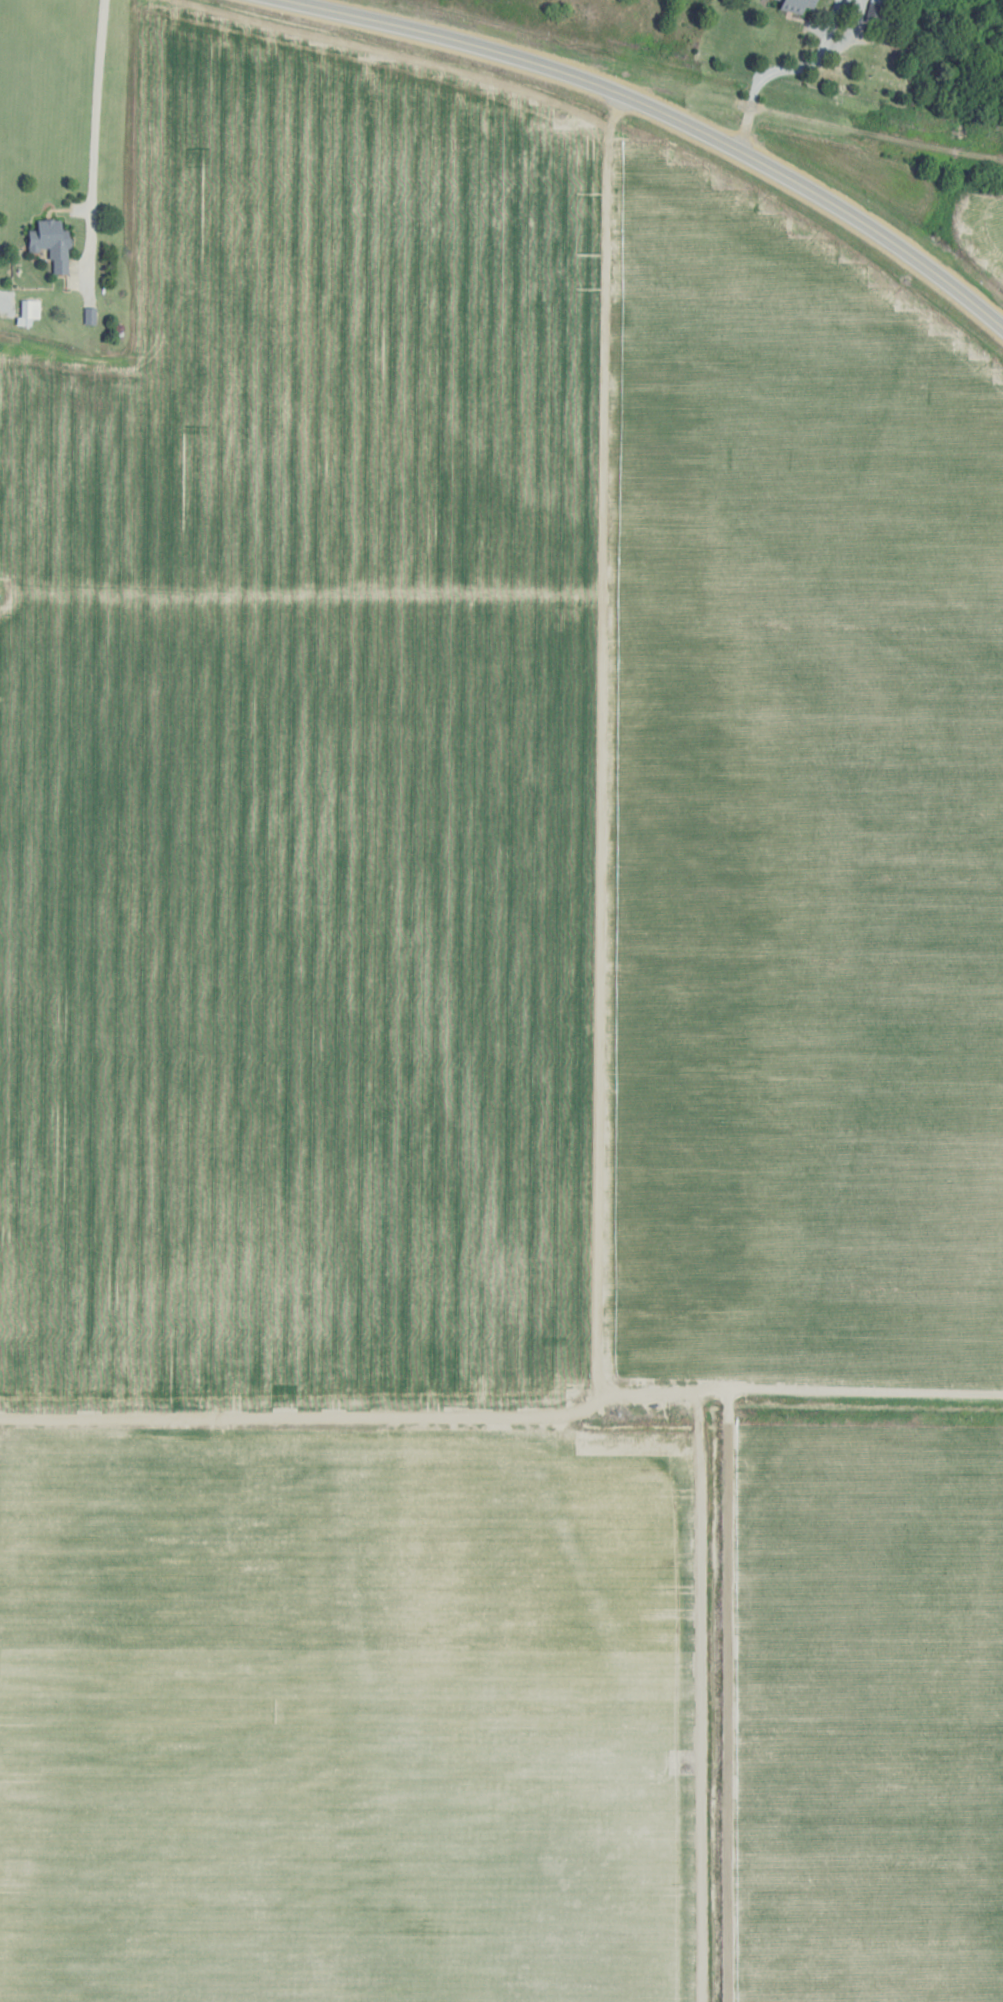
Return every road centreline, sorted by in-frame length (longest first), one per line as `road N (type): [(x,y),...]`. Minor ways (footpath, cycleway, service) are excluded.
road 1 (secondary): [(1002,328),(858,218),(659,110),(467,43),(281,0)]

